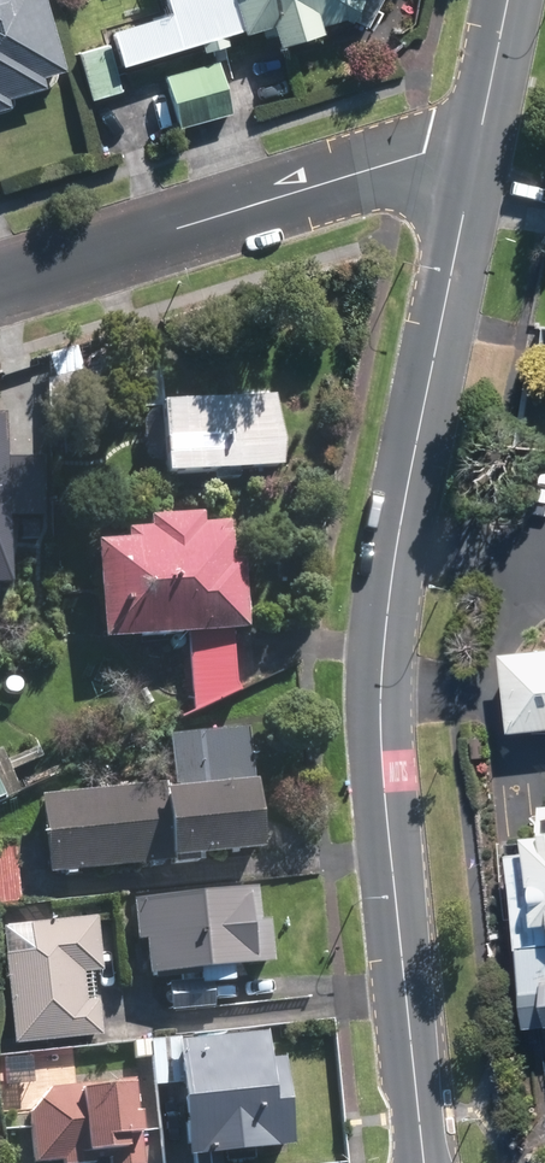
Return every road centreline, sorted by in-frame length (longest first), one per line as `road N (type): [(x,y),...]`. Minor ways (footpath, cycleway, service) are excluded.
road 1 (secondary): [(473,164),(390,588),(382,680),(378,759),(422,1162)]
road 2 (residential): [(0,283),(406,158),(473,164)]
road 3 (secondary): [(507,0),(473,164)]

